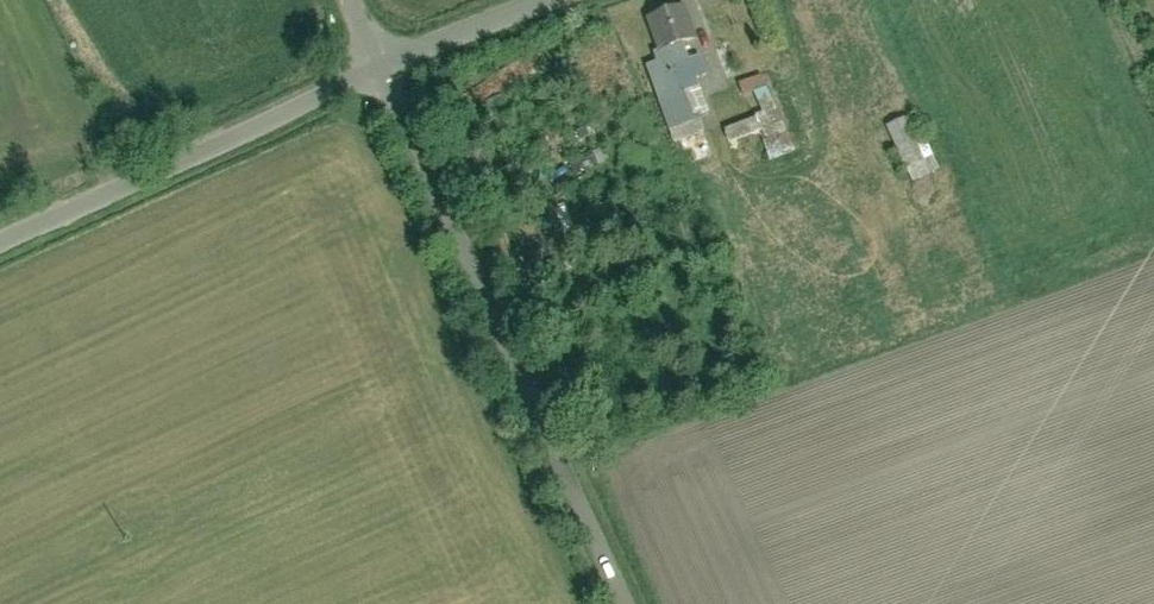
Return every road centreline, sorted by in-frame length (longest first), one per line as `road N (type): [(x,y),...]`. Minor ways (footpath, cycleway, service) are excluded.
road 1 (unclassified): [(377,63),(621,603)]
road 2 (unclassified): [(377,63),(0,236)]
road 3 (unclassified): [(550,0),(377,63)]

